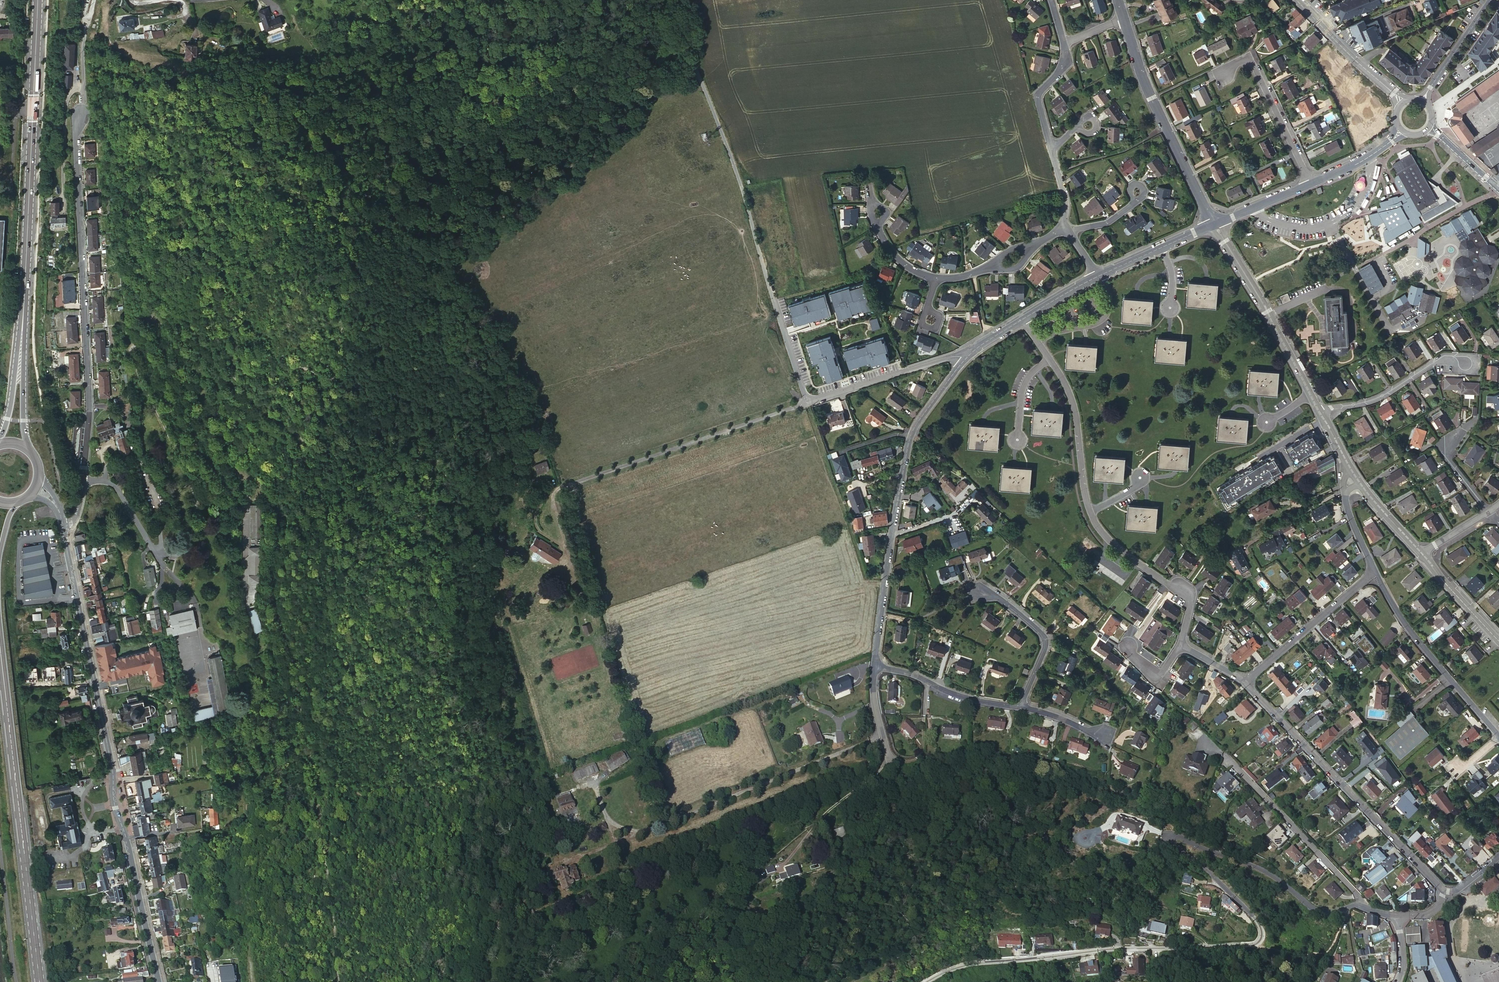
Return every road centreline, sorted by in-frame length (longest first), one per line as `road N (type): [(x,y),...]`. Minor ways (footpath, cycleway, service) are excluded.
road 1 (residential): [(927,981),(970,965),(1257,941),(1252,909),(1164,843),(1171,832),(1263,869),(1316,912),(1359,907)]
road 2 (unclassified): [(81,478),(118,489),(160,553),(179,556),(187,548),(197,505),(192,485),(140,374),(133,339),(143,341),(164,399),(241,502),(250,492),(245,476)]
road 3 (unclassified): [(966,358),(805,403),(740,181),(698,74),(685,0)]
road 4 (primary): [(19,375),(38,0)]
road 5 (unclassified): [(81,478),(86,407),(77,139),(84,109)]
road 6 (primary): [(40,981),(0,642)]
road 7 (residential): [(875,666),(909,442),(966,358)]
road 8 (residential): [(1444,891),(1245,682)]
road 9 (tertiary): [(113,778),(62,524)]
road 10 (residential): [(1214,225),(1123,17)]
road 11 (residential): [(1090,512),(1064,382),(1020,319)]
road 12 (residential): [(1498,737),(1400,616),(1373,572)]
road 13 (residential): [(1359,907),(1354,892),(1222,754)]
road 14 (residential): [(1310,394),(1214,225)]
road 15 (residential): [(1179,645),(1190,601),(1104,535),(1090,512)]
road 16 (residential): [(1309,185),(1249,55),(1224,73)]
road 17 (residential): [(1373,572),(1245,682)]
road 18 (residential): [(1321,413),(1377,398),(1441,358),(1466,362)]
road 19 (tertiary): [(159,981),(122,828)]
road 20 (residential): [(1017,706),(1045,645),(1040,632),(978,590)]
road 21 (residential): [(1403,103),(1297,0)]
road 22 (residential): [(875,666),(1017,706)]
road 23 (residential): [(1096,276),(1214,225)]
road 24 (residential): [(1422,101),(1491,0)]

